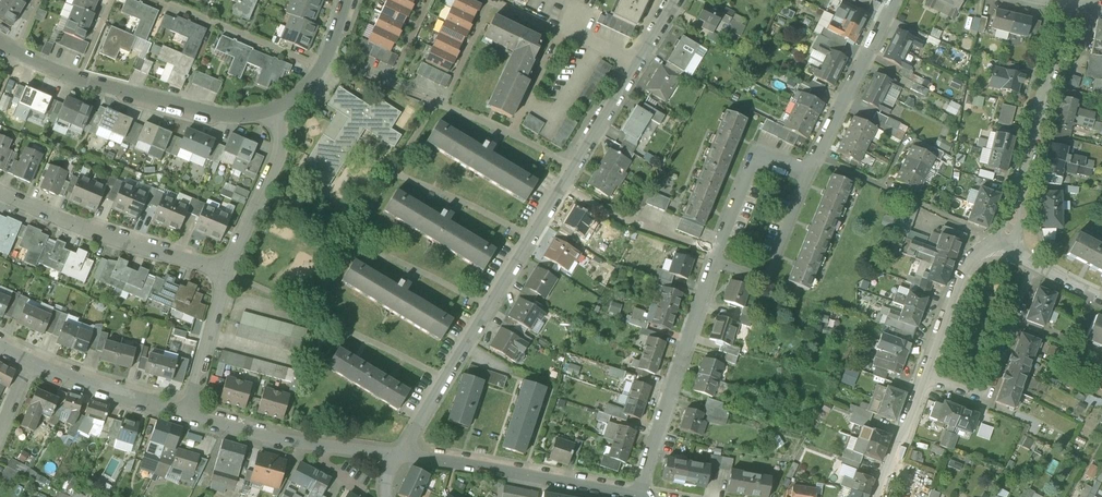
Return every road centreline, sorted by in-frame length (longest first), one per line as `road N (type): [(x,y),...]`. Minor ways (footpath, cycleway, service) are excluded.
road 1 (residential): [(400,455),(675,0)]
road 2 (residential): [(0,42),(79,79),(227,115),(271,110)]
road 3 (residential): [(1065,0),(1024,177),(999,241)]
road 4 (residential): [(714,263),(637,494)]
road 5 (residential): [(0,190),(92,231),(227,274)]
road 6 (residential): [(637,494),(400,455)]
road 7 (residential): [(187,414),(259,436),(400,455)]
road 8 (residential): [(1038,264),(989,392),(924,377)]
road 9 (residential): [(227,274),(280,148),(271,110)]
road 10 (residential): [(895,0),(818,156)]
road 11 (residential): [(808,173),(766,157),(751,162),(714,263)]
road 12 (residential): [(32,362),(187,414)]
road 13 (residential): [(714,263),(769,271),(808,173)]
road 14 (residential): [(999,241),(966,266),(924,377)]
road 15 (residential): [(187,414),(227,274)]
road 16 (residential): [(271,110),(323,65),(347,0)]
road 17 (residential): [(999,241),(882,186)]
road 18 (residential): [(924,377),(880,496)]

